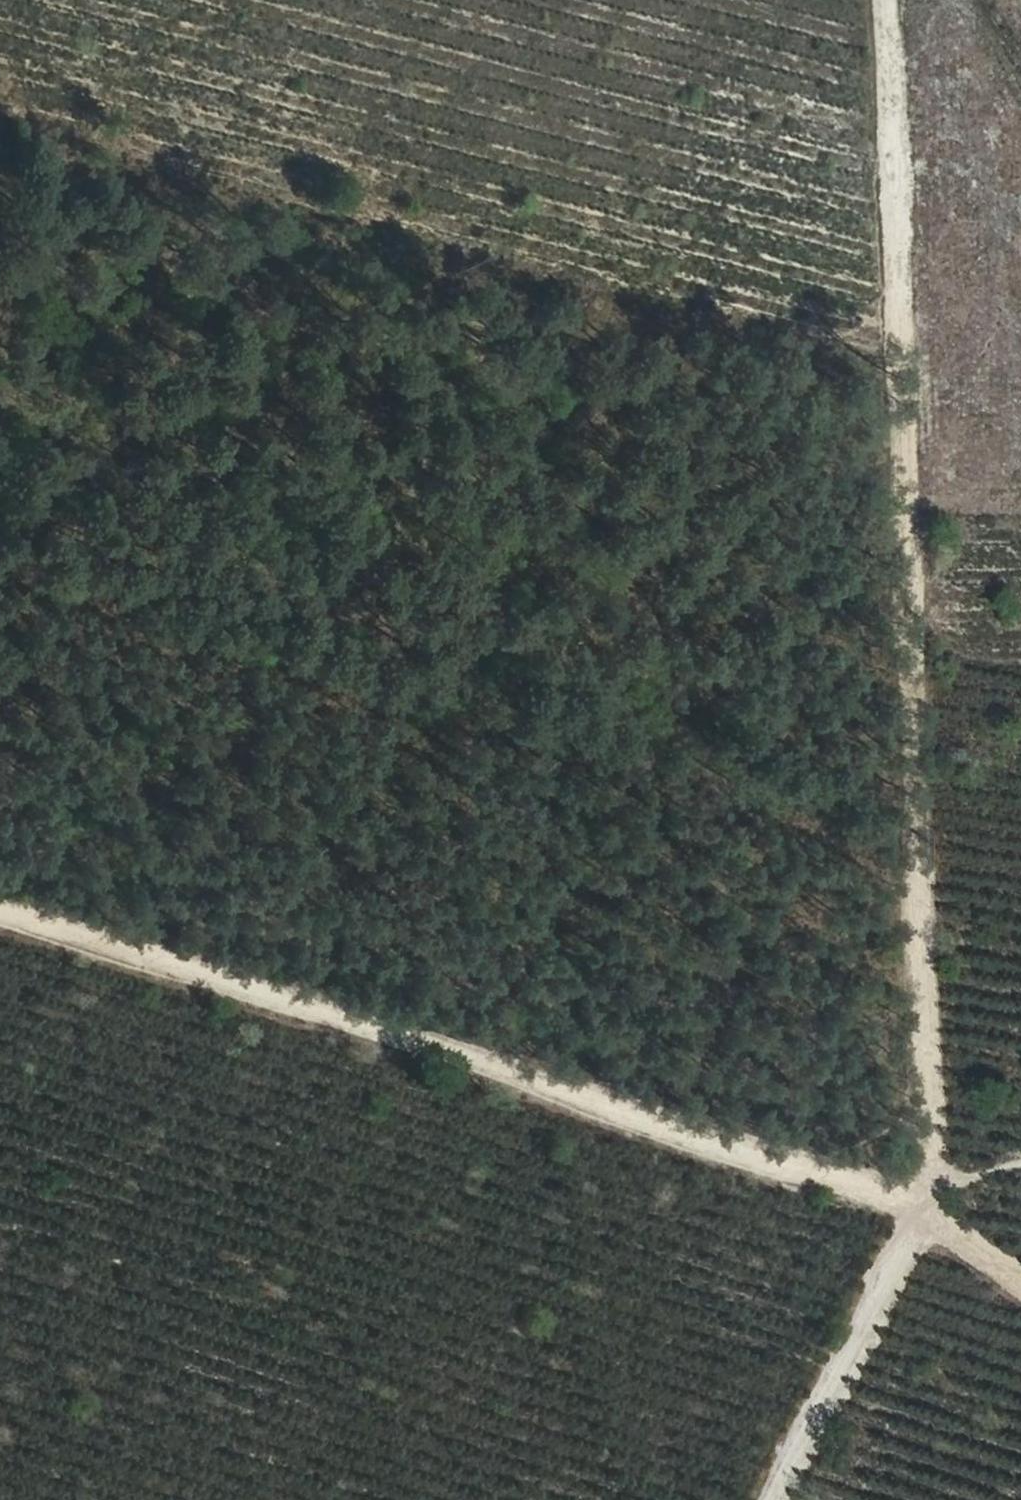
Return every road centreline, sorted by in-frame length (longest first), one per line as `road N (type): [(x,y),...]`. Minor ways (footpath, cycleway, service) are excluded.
road 1 (track): [(940,1216),(893,0)]
road 2 (track): [(0,908),(913,1197),(1020,1276)]

